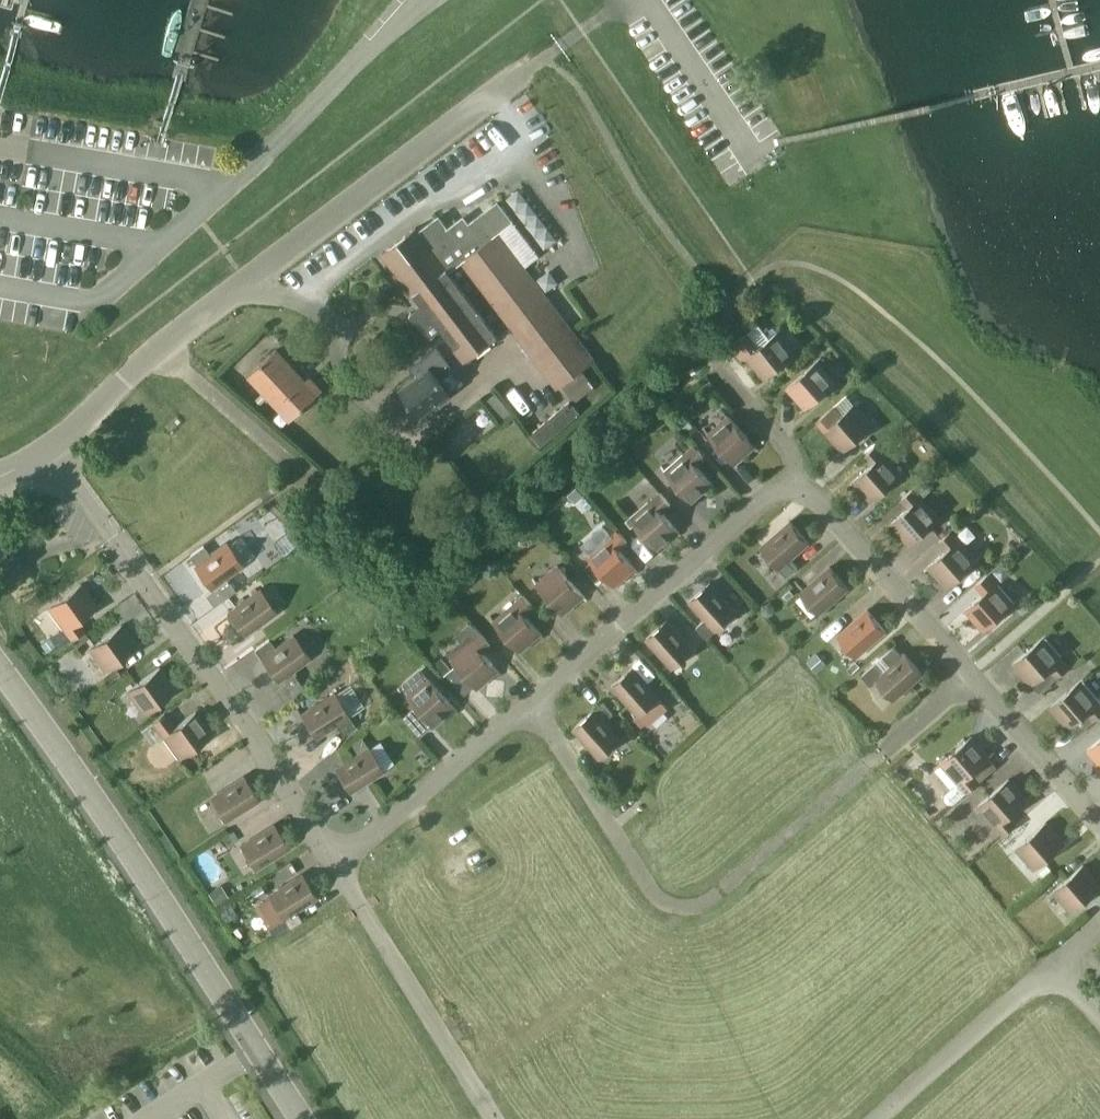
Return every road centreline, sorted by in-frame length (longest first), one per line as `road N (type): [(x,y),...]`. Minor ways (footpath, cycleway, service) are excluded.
road 1 (residential): [(533,705),(375,840),(346,854),(318,844),(48,452)]
road 2 (residential): [(564,46),(209,311),(48,452)]
road 3 (residential): [(533,705),(649,894),(669,907),(700,907),(742,880),(969,678)]
road 4 (residential): [(969,678),(817,503),(793,494),(771,498),(533,705)]
road 5 (unclassified): [(302,1118),(138,861),(0,665)]
road 6 (residential): [(1099,825),(969,678)]
road 7 (residential): [(1099,1022),(1055,972),(1099,926)]

